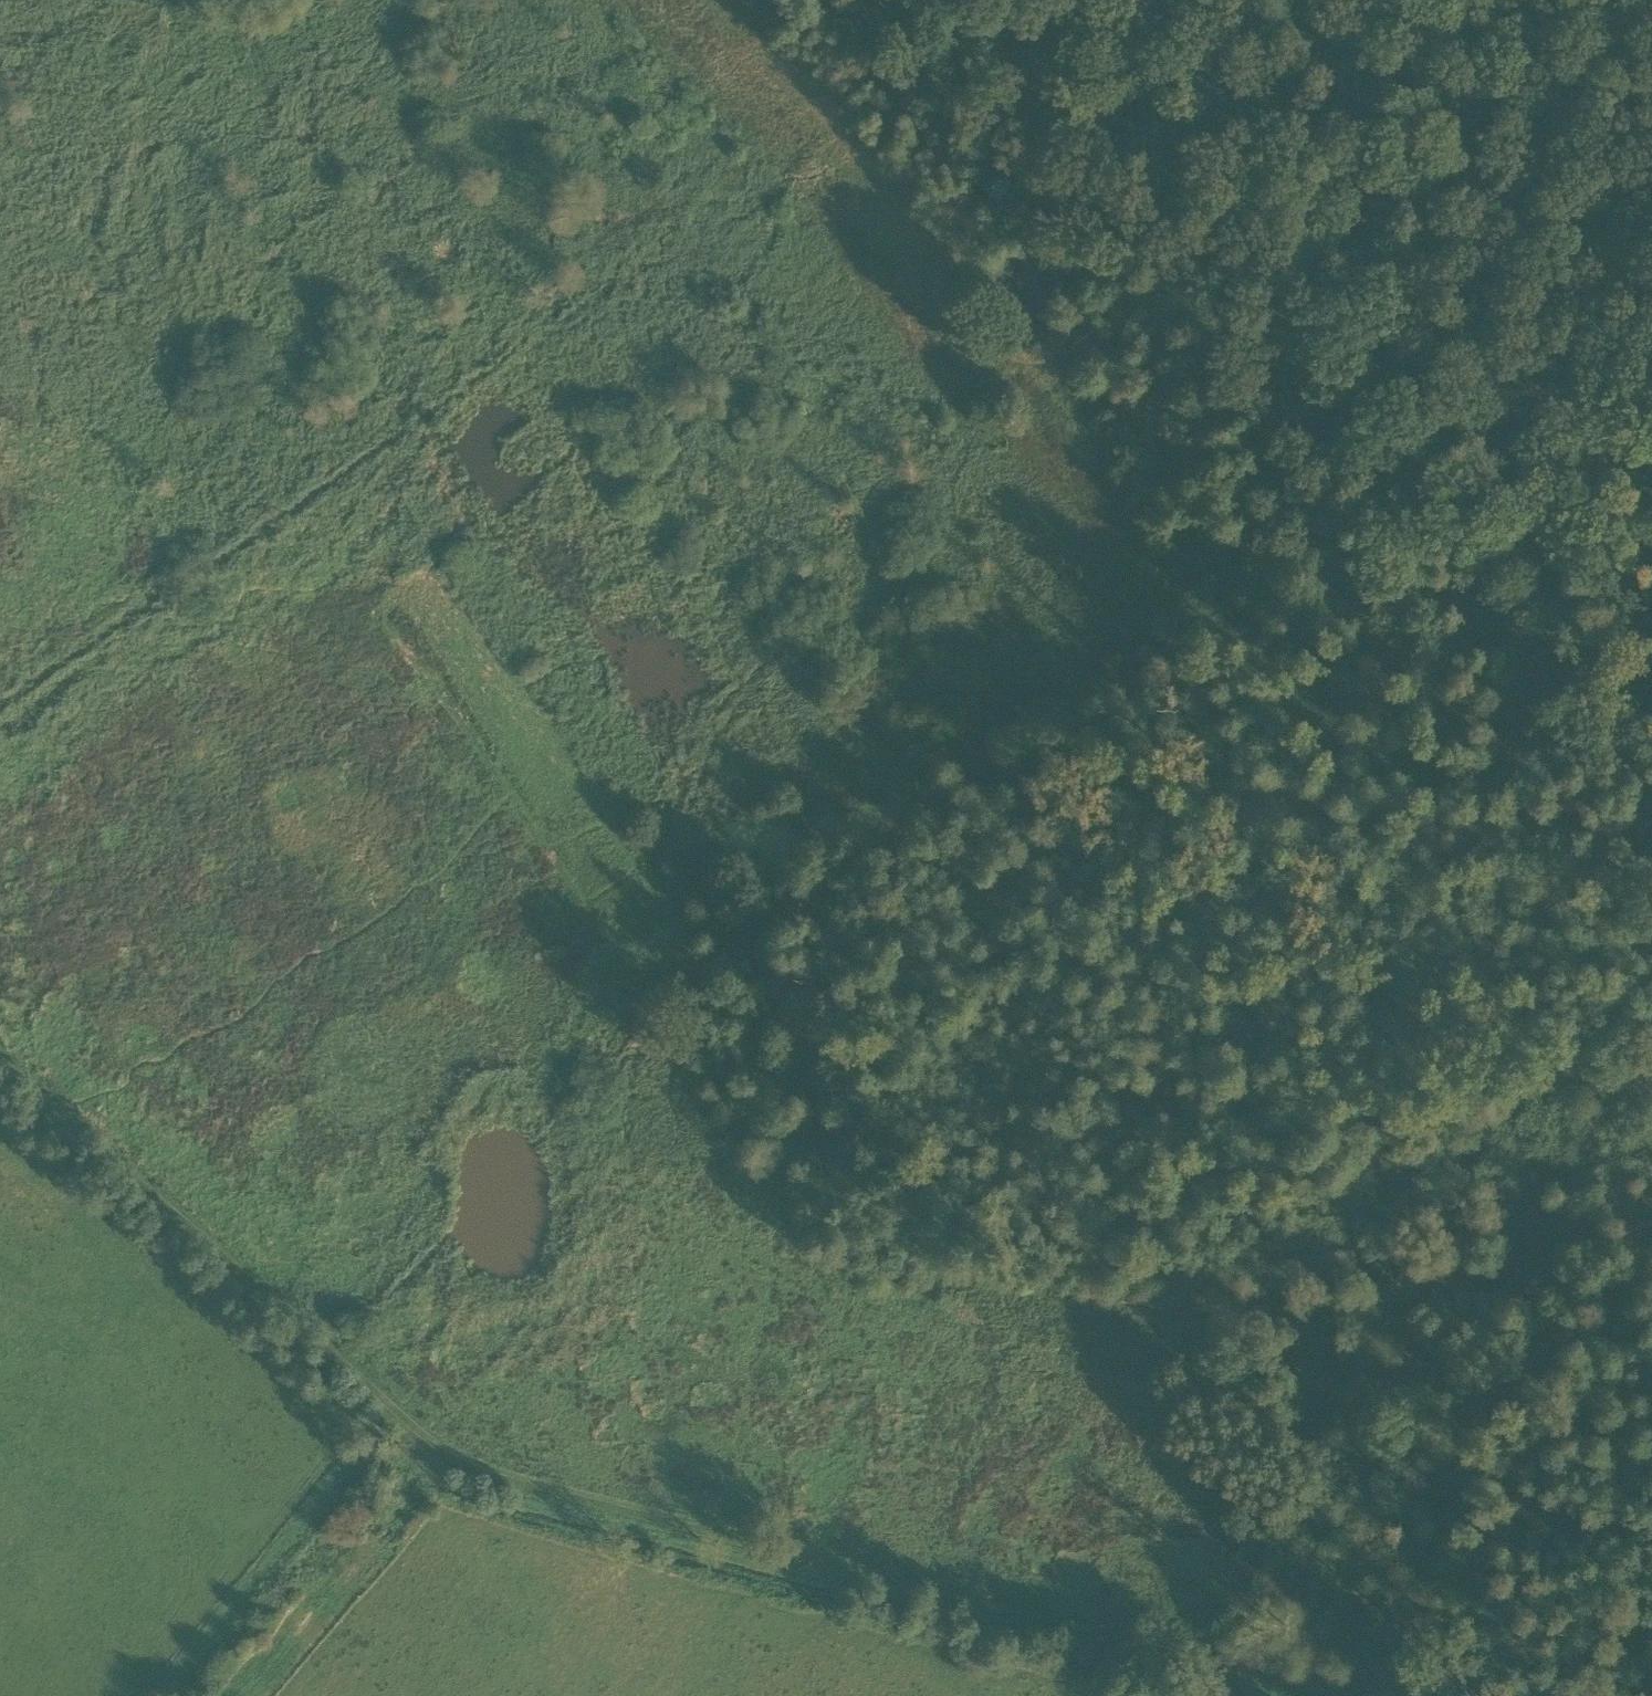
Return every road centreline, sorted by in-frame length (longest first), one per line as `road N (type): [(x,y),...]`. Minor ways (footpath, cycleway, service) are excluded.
road 1 (track): [(1322,1695),(478,1472),(426,1441),(0,1060)]
road 2 (track): [(1062,0),(1095,41),(1236,148),(1337,188),(1512,324),(1614,389)]
road 3 (track): [(1312,555),(1307,569),(1651,866)]

